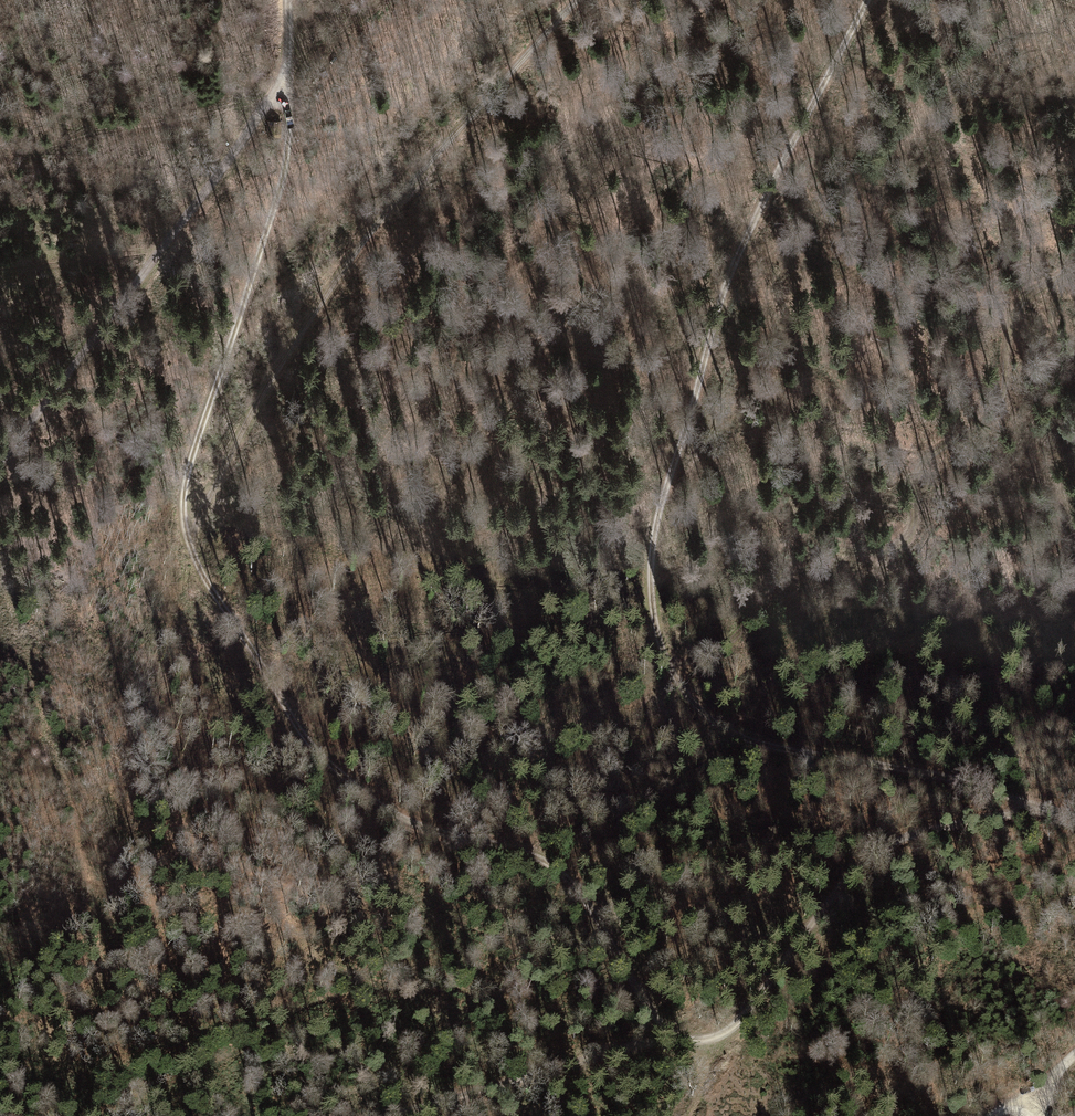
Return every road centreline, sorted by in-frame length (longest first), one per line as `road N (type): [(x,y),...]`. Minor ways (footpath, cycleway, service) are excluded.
road 1 (track): [(867,0),(704,336),(653,572),(670,677),(715,729),(783,751),(937,775),(1072,815)]
road 2 (track): [(189,551),(329,756),(400,819),(537,851),(554,863),(609,933),(670,1039)]
road 3 (track): [(578,0),(400,198),(260,405),(189,551)]
road 4 (track): [(1074,271),(1023,302),(1010,329),(1005,402),(915,474),(914,536),(890,546),(814,552),(780,569),(751,622),(670,677)]
road 5 (track): [(0,462),(287,76),(287,0)]
road 6 (track): [(670,1039),(717,1033),(751,1008),(846,880),(889,843),(949,822),(1072,815)]
road 7 (track): [(287,76),(287,172),(192,456),(182,514),(189,551)]
road 8 (track): [(385,1115),(670,1039)]

